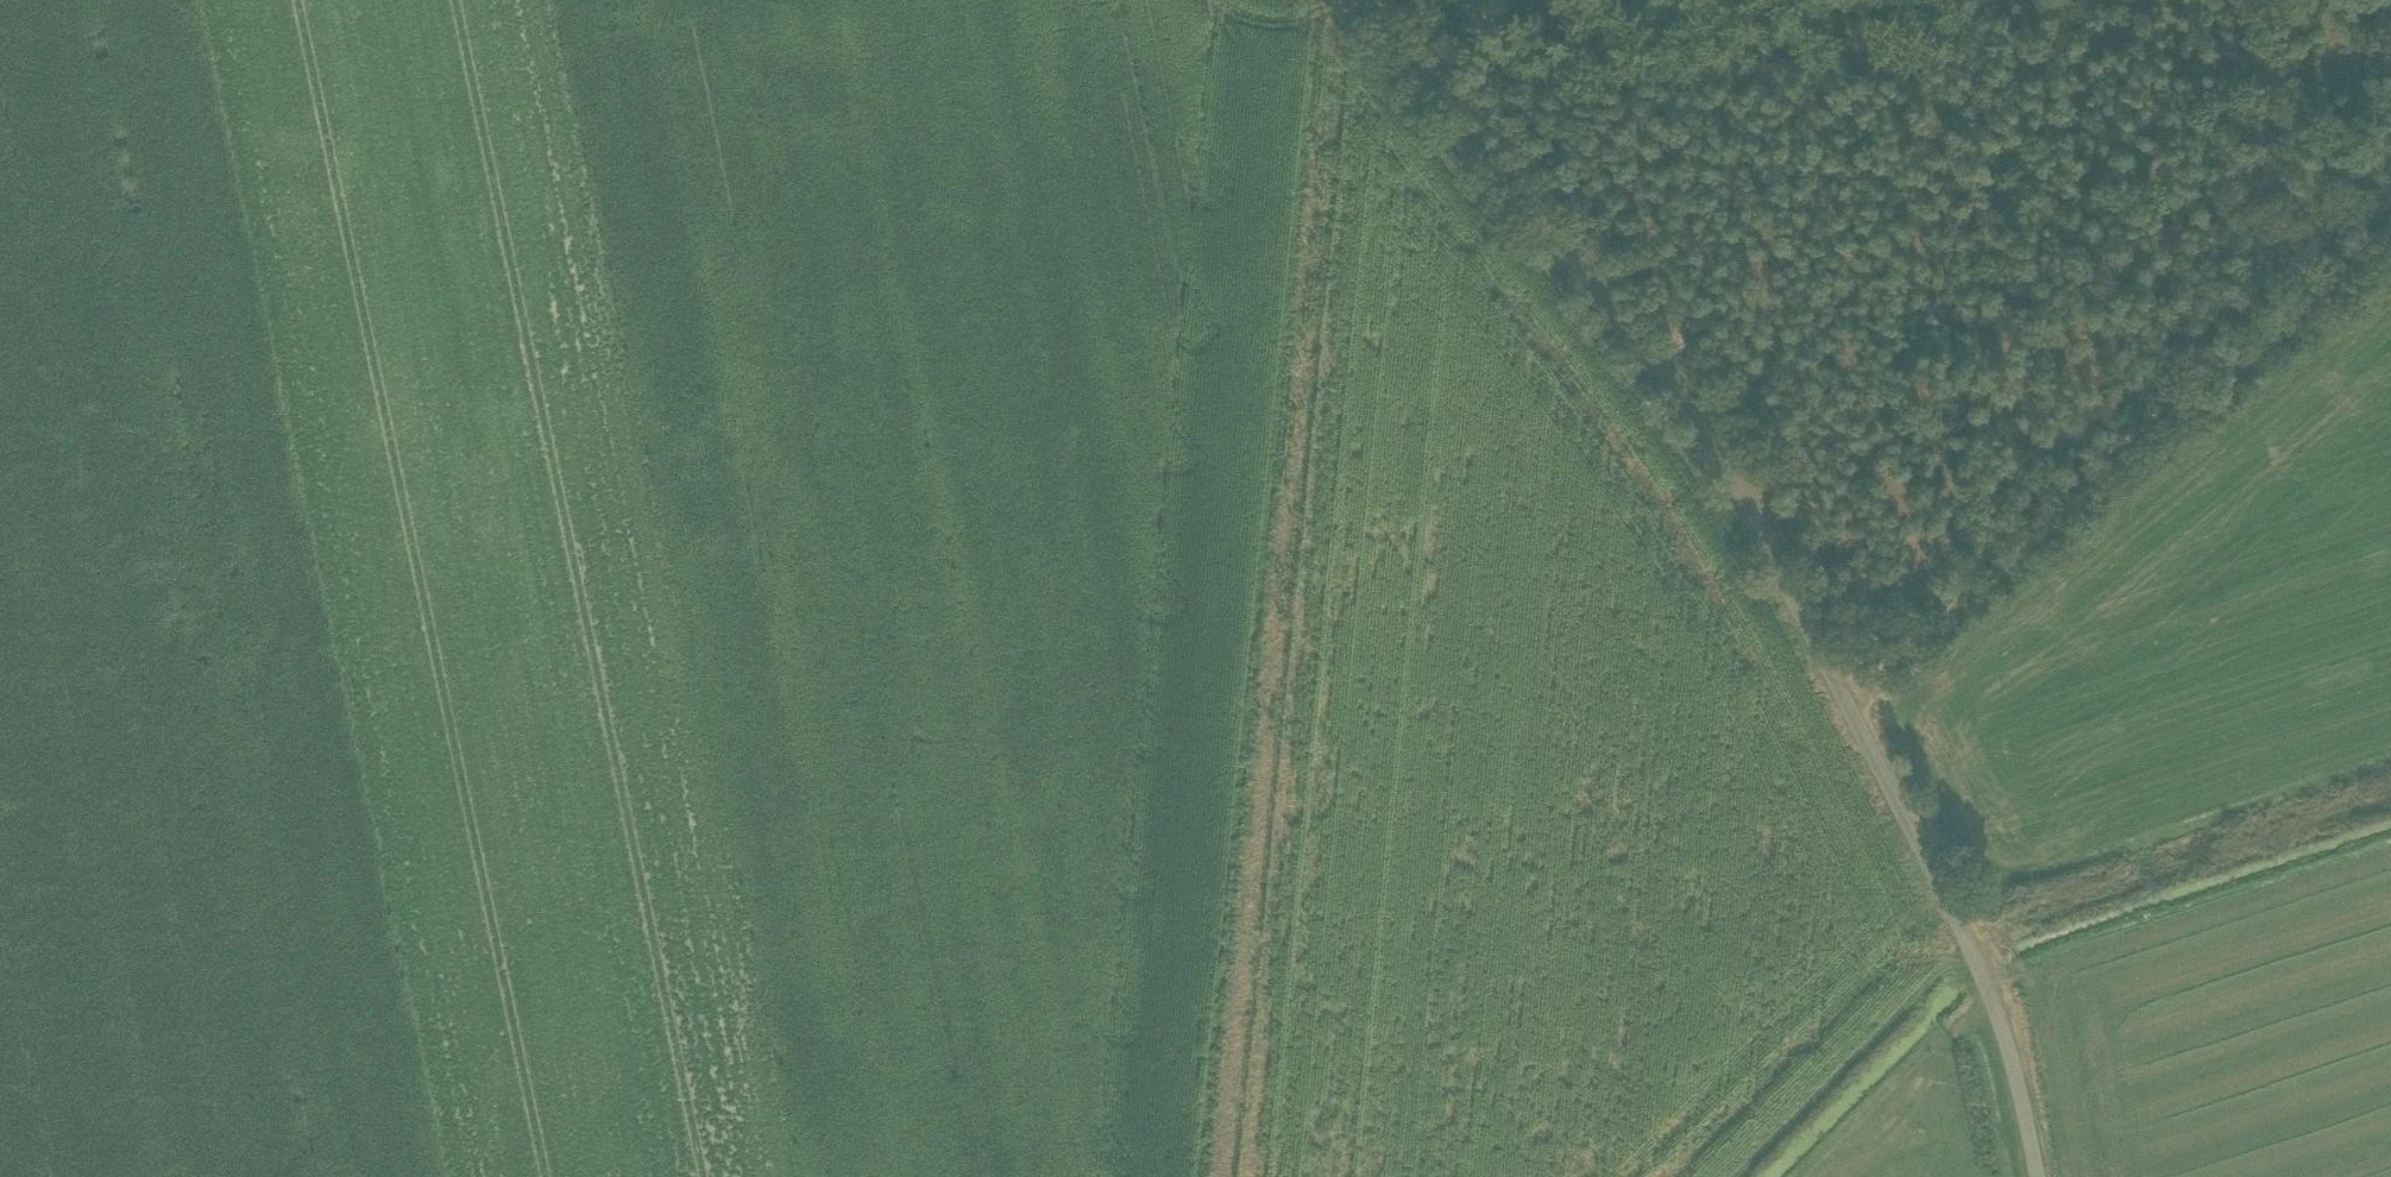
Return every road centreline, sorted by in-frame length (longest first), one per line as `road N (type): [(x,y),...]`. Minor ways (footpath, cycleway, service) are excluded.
road 1 (unclassified): [(2038,1176),(2015,1070),(1954,915),(1696,416),(1364,0)]
road 2 (track): [(2390,257),(1843,705)]
road 3 (track): [(2236,380),(2271,0)]

